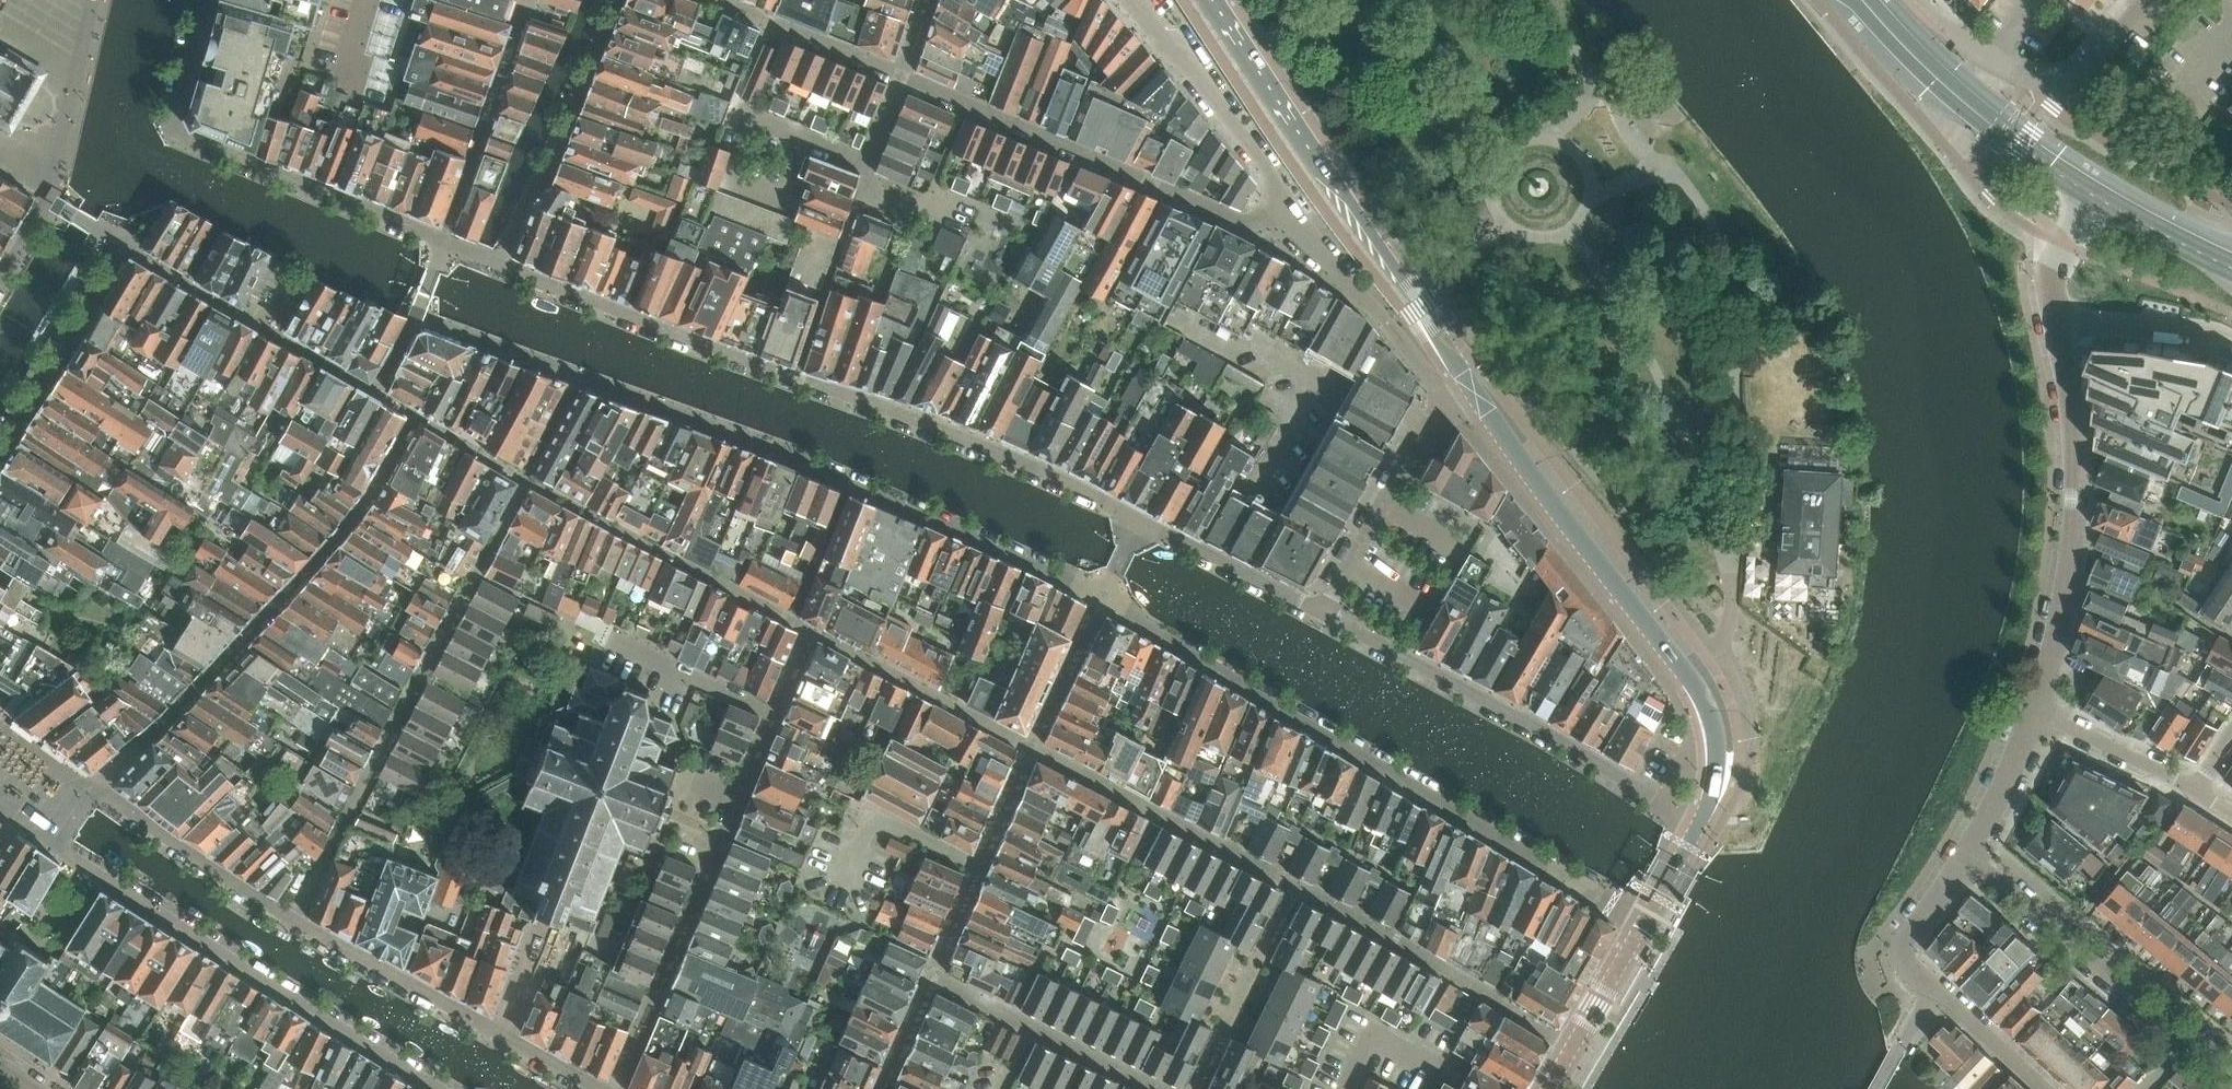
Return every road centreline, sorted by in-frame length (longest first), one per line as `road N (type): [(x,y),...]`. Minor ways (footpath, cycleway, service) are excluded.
road 1 (residential): [(1100,596),(710,426),(415,320),(442,245)]
road 2 (residential): [(442,245),(982,449),(1138,520)]
road 3 (residential): [(1641,927),(1100,596)]
road 4 (residential): [(1571,1048),(1298,886),(1028,745)]
road 5 (tertiary): [(1699,825),(1717,757),(1700,696),(1463,369)]
road 6 (residential): [(17,815),(126,894),(435,1088)]
road 7 (tertiary): [(1463,369),(1211,0)]
road 8 (residential): [(293,920),(502,527)]
road 9 (residential): [(615,1088),(787,683)]
road 10 (residential): [(1323,617),(1699,825)]
road 11 (residential): [(200,0),(171,133),(442,245)]
road 12 (residential): [(1287,203),(1259,221),(1224,213),(903,80)]
road 13 (residential): [(2039,711),(2071,548),(2076,417),(2060,328)]
road 14 (residential): [(596,1088),(293,920)]
road 15 (residential): [(293,920),(92,787),(17,815)]
road 16 (secondary): [(2092,184),(1943,74),(1870,0)]
road 17 (residential): [(1287,203),(1128,0)]
road 18 (residential): [(929,980),(1161,1088)]
road 19 (residential): [(1028,745),(929,980)]
road 20 (residential): [(1443,399),(1287,203)]
road 21 (residential): [(1323,617),(1443,399)]
road 22 (residential): [(2231,1068),(2064,938)]
road 23 (residential): [(1138,520),(1323,617)]
road 24 (residential): [(903,80),(711,0)]
road 25 (residential): [(2231,352),(2150,332),(2060,328)]
road 26 (residential): [(2191,790),(2039,711)]
road 27 (residential): [(1936,993),(1900,951),(1966,856)]
road 28 (residential): [(1028,745),(1100,596)]
road 29 (residential): [(1966,856),(2039,711)]
road 30 (secondary): [(2231,258),(2092,184)]
road 31 (residential): [(2060,328),(2051,251),(2092,184)]
road 32 (residential): [(2045,81),(1993,59),(1924,0)]
road 33 (residential): [(1936,993),(2048,1088)]
road 34 (tertiary): [(1571,1048),(1641,927)]
road 35 (residential): [(2045,81),(2083,68),(2145,0)]
road 36 (residential): [(2064,938),(1966,856)]

